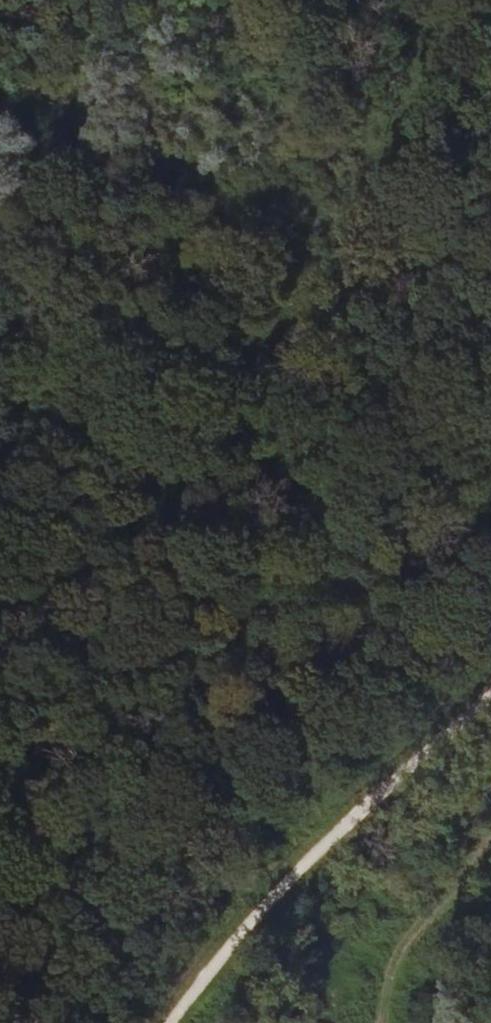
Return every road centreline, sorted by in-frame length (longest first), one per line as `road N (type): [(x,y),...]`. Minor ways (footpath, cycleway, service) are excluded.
road 1 (track): [(490,705),(175,1022)]

